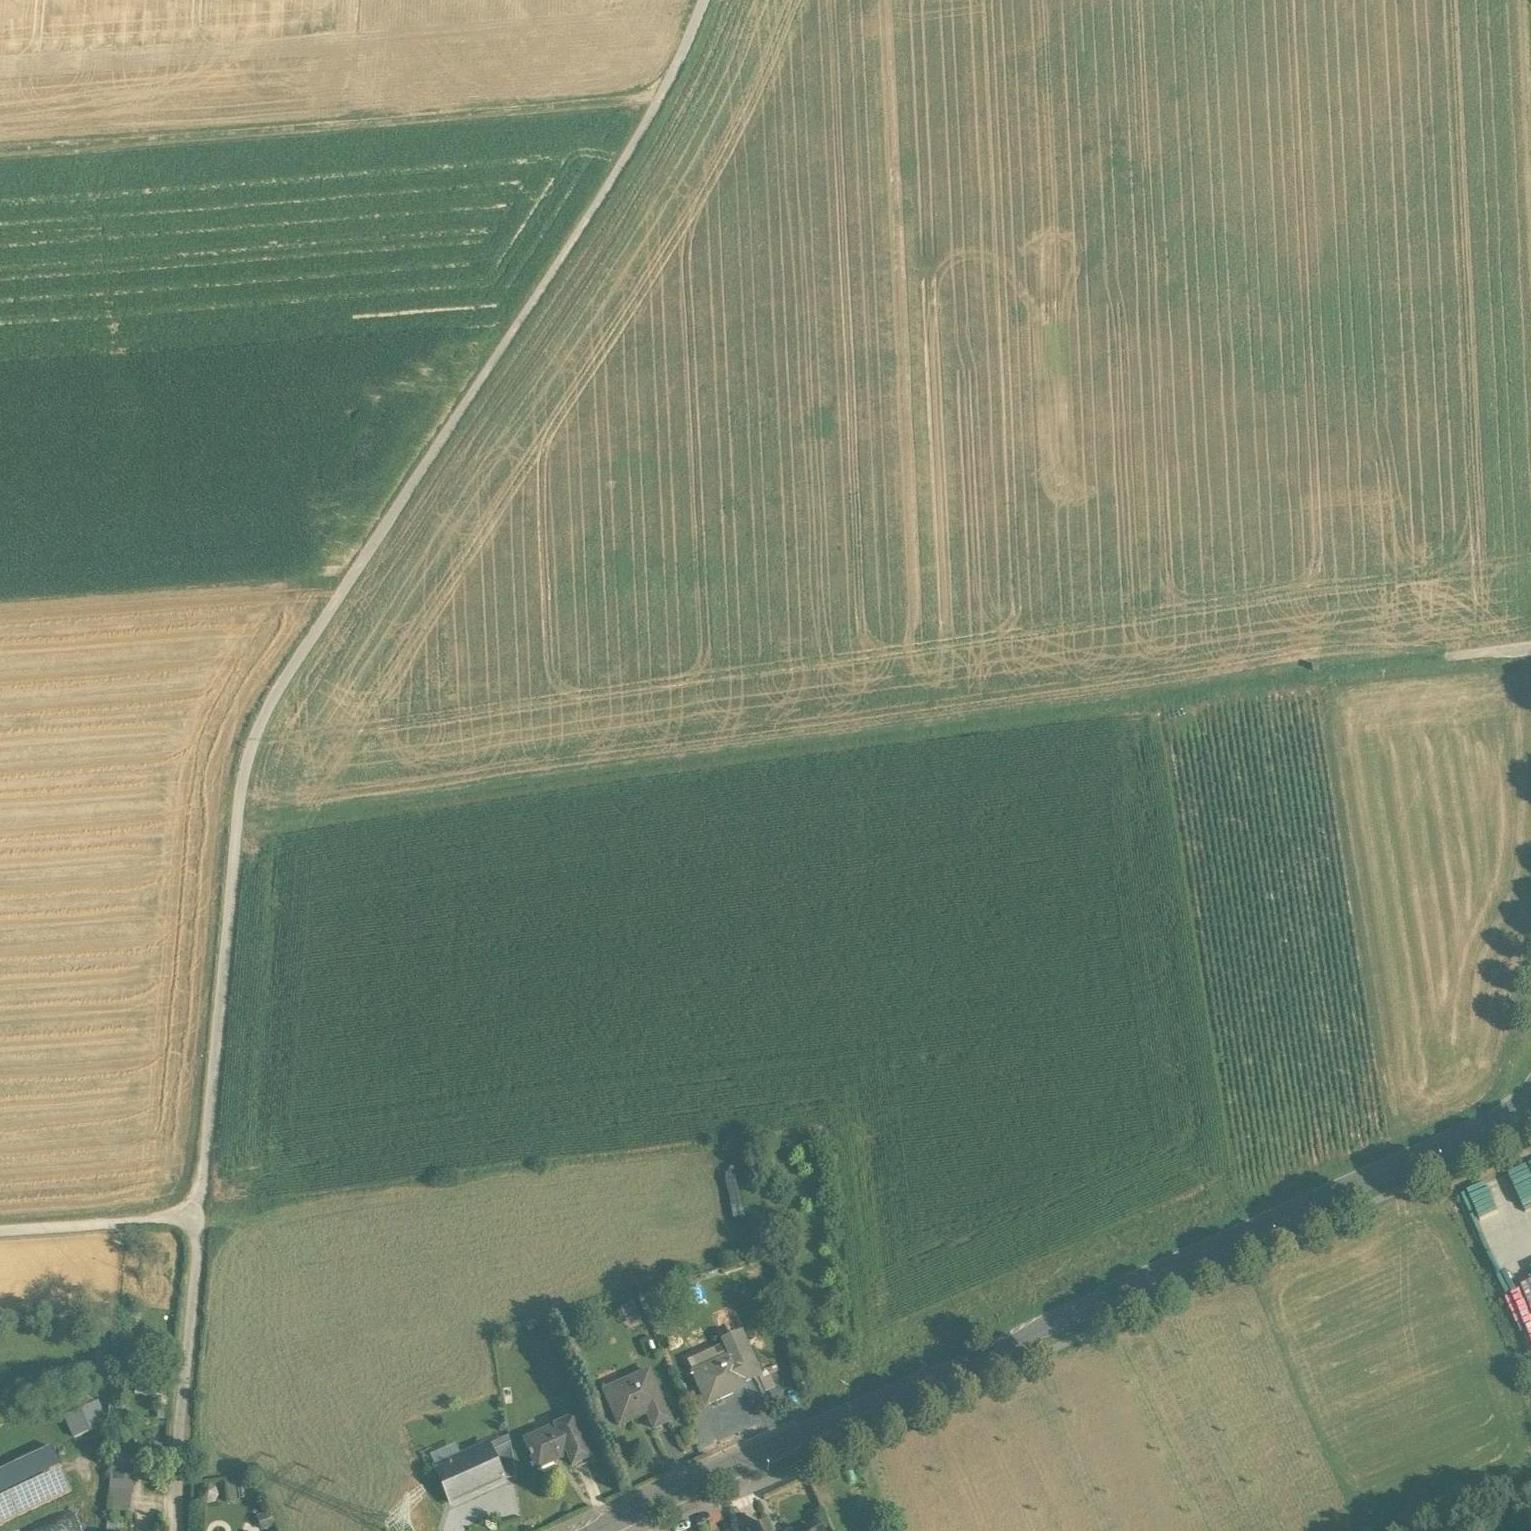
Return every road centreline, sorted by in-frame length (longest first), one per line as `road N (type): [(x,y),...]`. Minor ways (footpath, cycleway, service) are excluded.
road 1 (track): [(241,844),(610,780),(1464,675)]
road 2 (track): [(199,1227),(252,778),(276,723),(417,513),(469,407),(655,119)]
road 3 (tertiary): [(1464,1145),(611,1530)]
road 4 (track): [(0,165),(655,119)]
road 5 (track): [(0,1241),(199,1227)]
road 6 (track): [(655,119),(706,0)]

